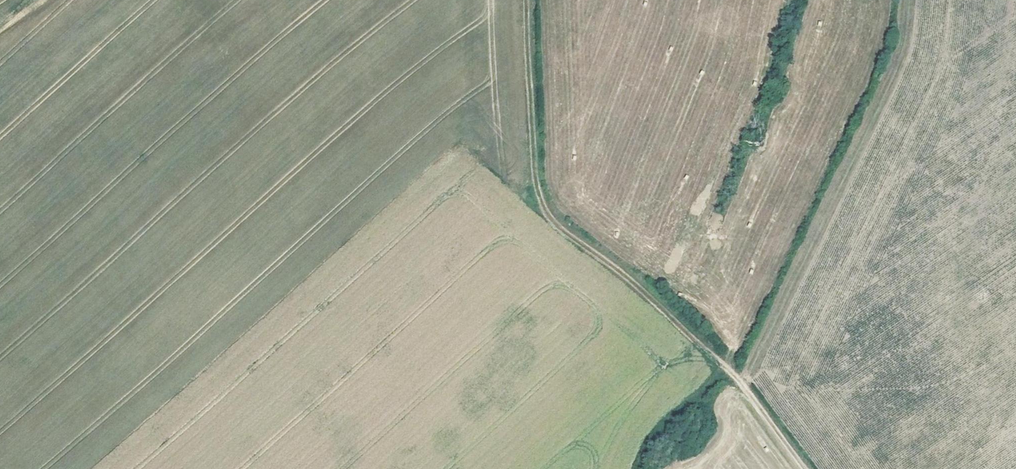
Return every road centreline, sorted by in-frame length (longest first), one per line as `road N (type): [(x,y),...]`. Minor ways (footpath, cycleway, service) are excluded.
road 1 (track): [(803,468),(726,367),(543,205),(528,0)]

